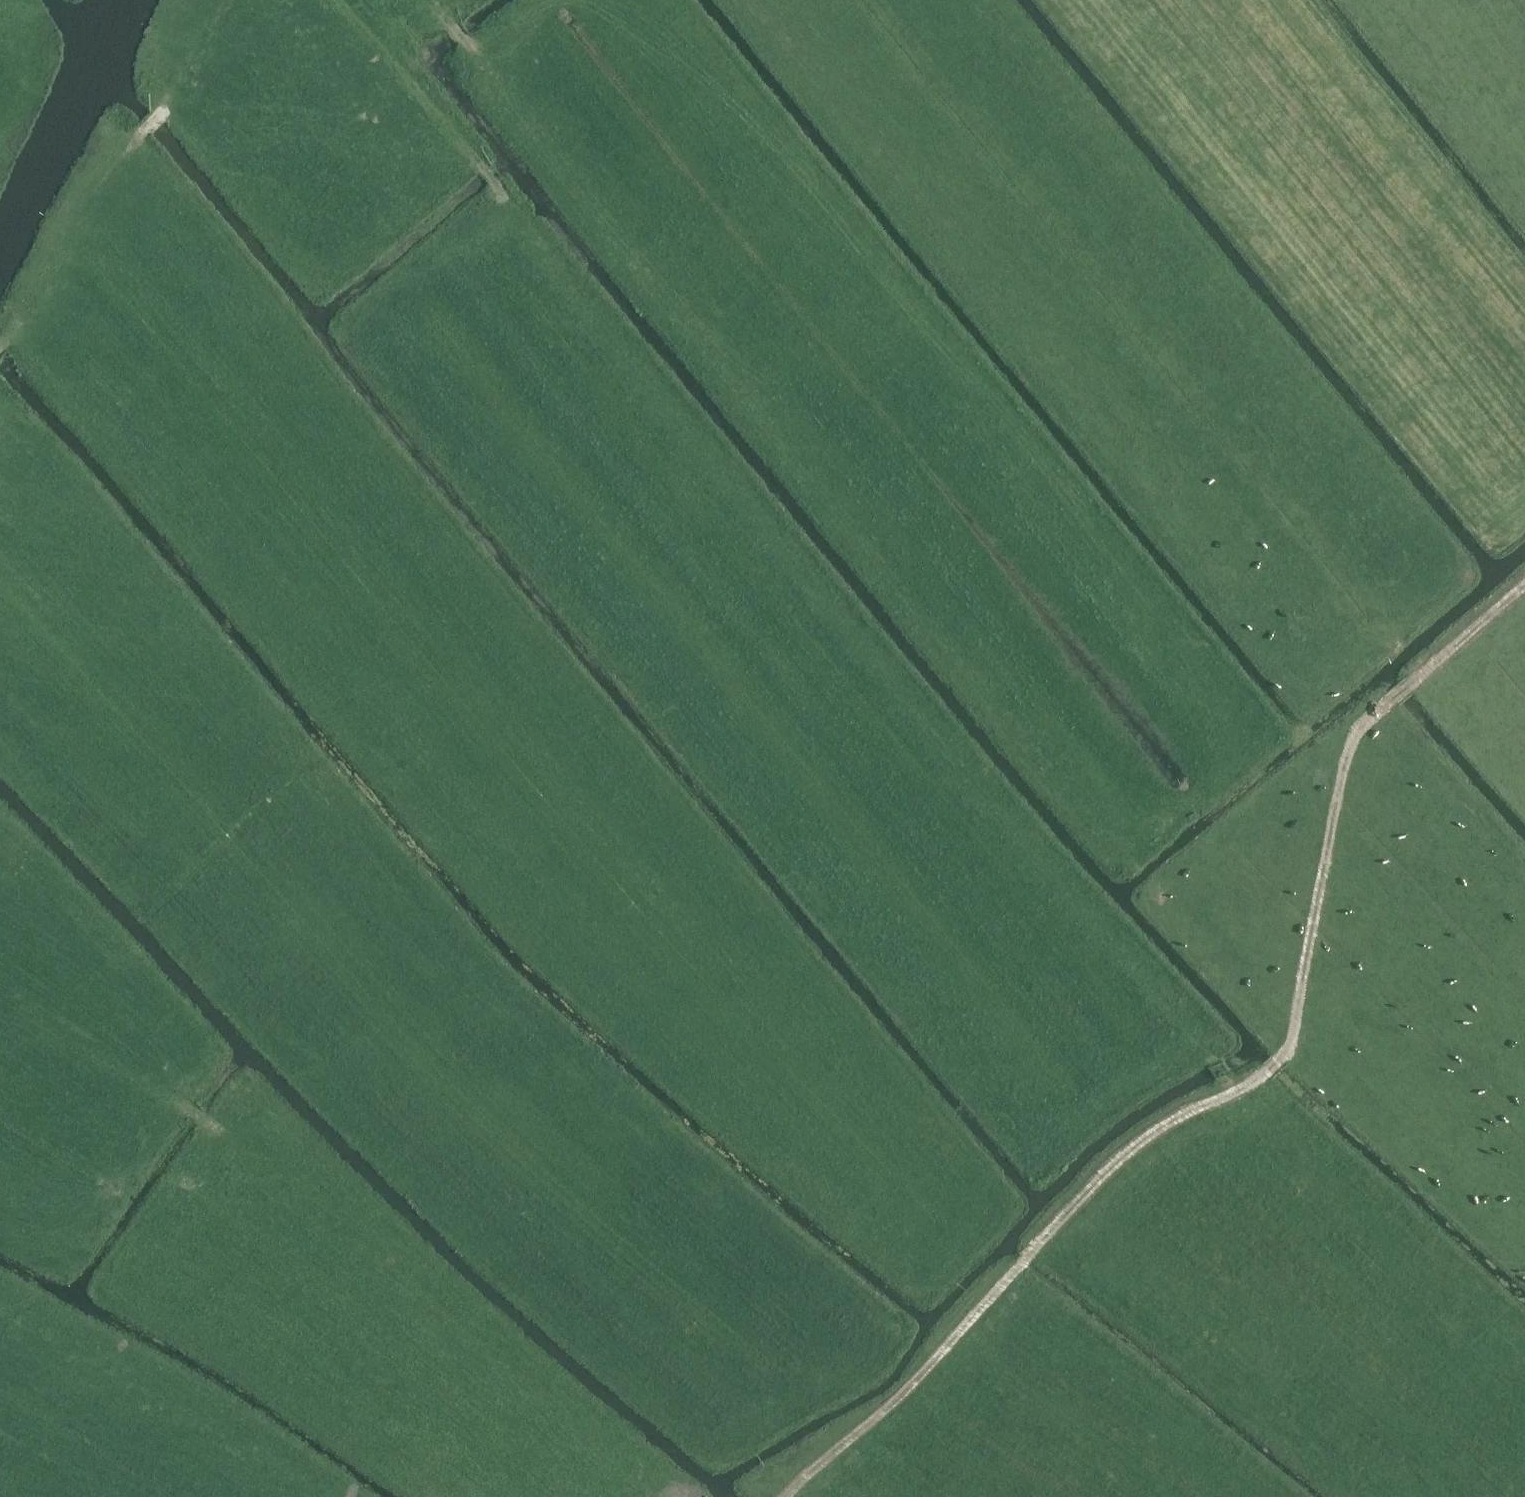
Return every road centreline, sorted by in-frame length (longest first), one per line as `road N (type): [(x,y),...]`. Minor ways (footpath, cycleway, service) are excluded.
road 1 (track): [(1524,586),(1359,731),(1281,1061),(1149,1135),(1103,1176),(902,1395),(786,1496)]
road 2 (track): [(221,1131),(0,999)]

